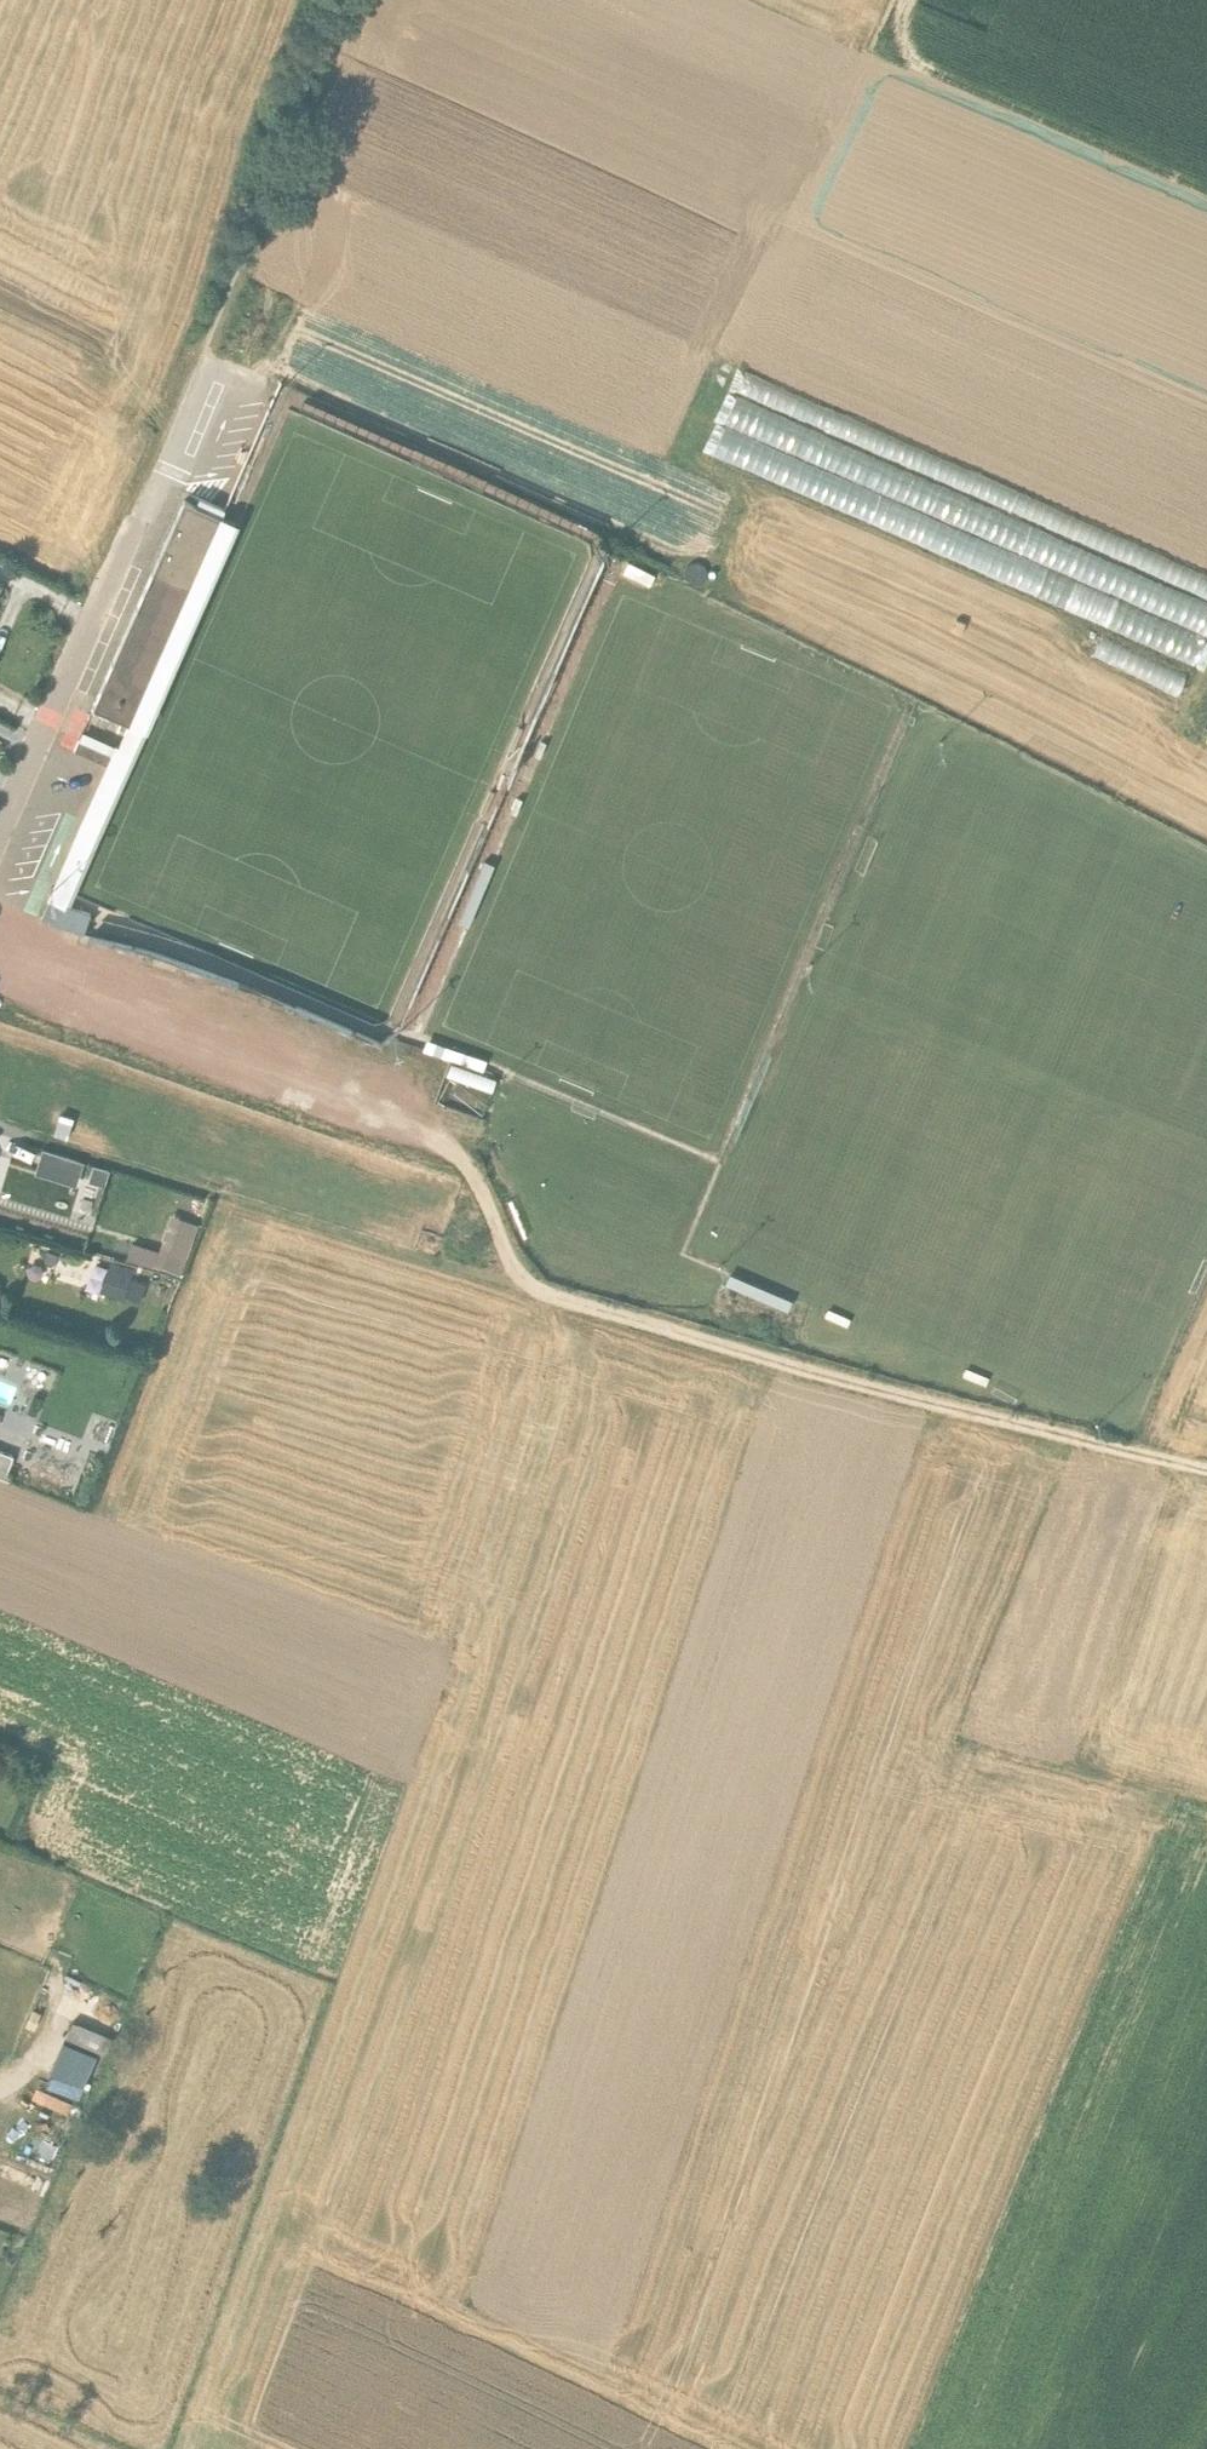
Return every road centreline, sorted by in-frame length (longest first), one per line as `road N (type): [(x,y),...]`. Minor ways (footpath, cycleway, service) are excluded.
road 1 (track): [(517,1264),(1206,1456)]
road 2 (track): [(0,939),(430,1113),(483,1177),(517,1264)]
road 3 (unclassified): [(203,342),(0,808)]

